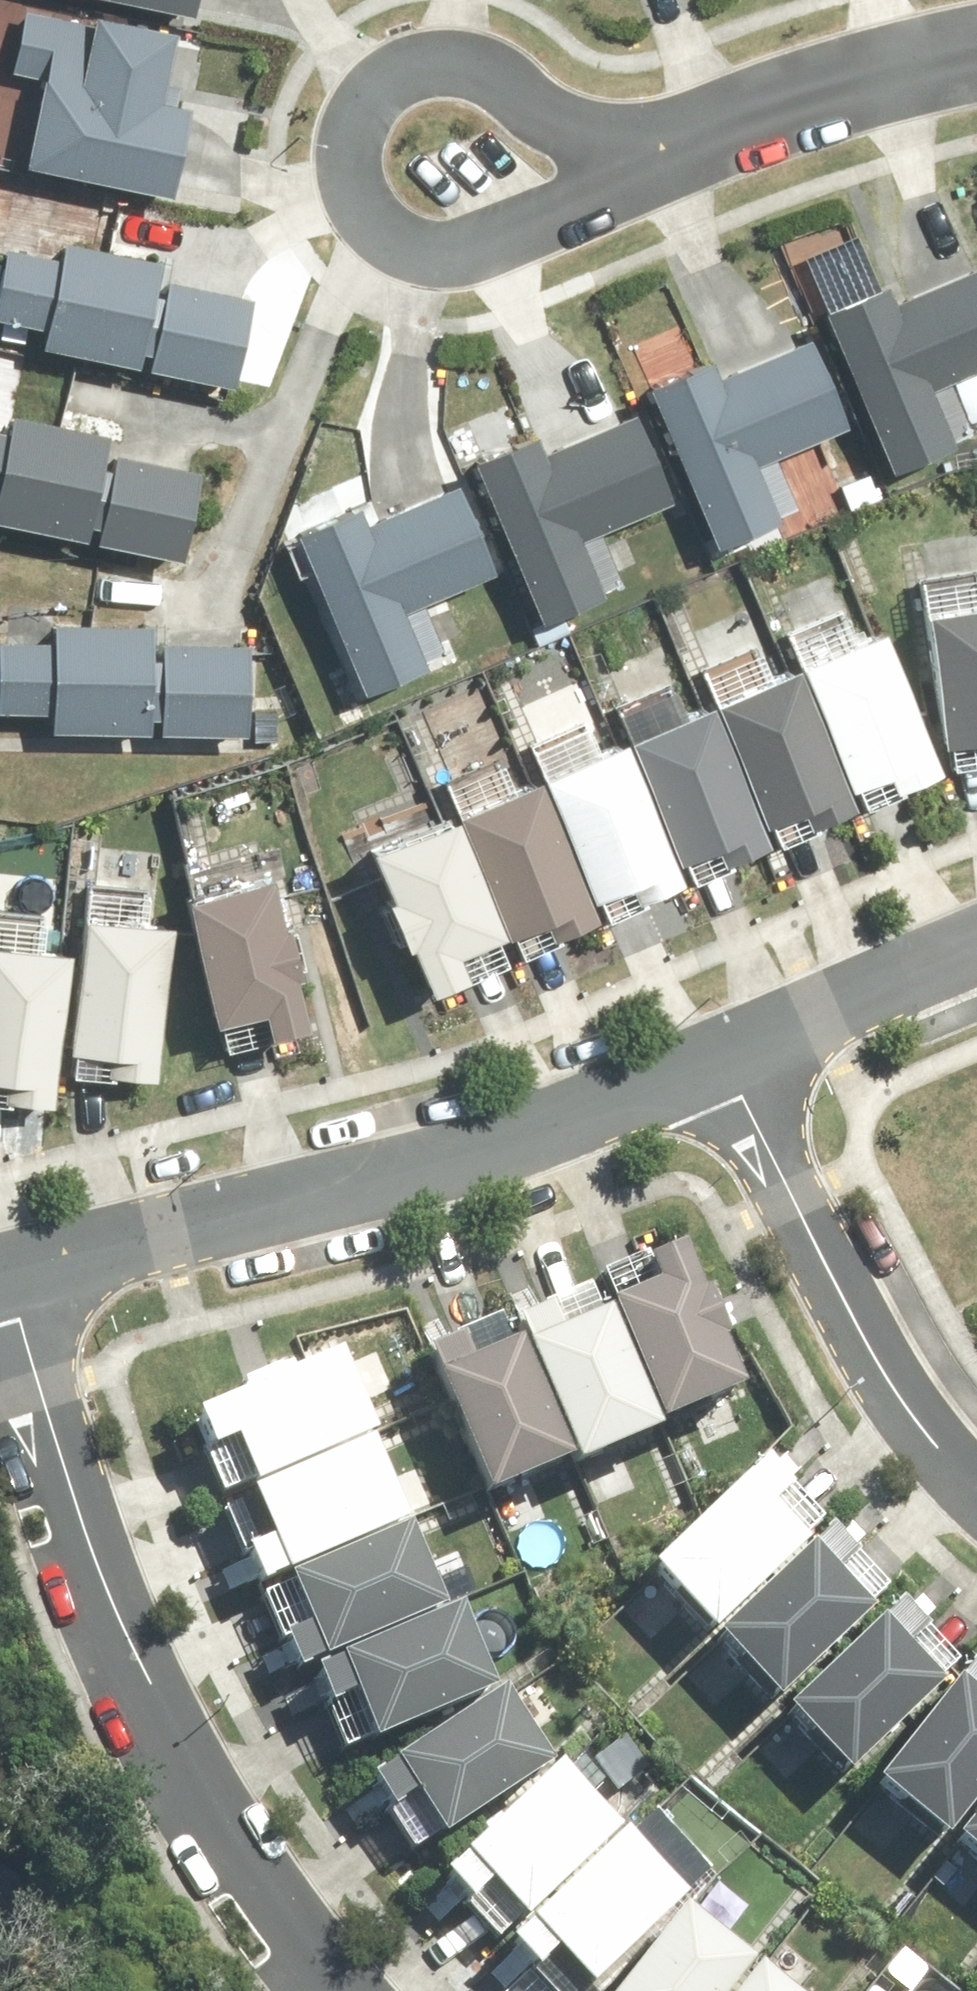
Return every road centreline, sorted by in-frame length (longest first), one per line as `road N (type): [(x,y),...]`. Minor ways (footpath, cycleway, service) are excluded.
road 1 (residential): [(357,1990),(245,1858),(181,1754),(71,1493),(0,1276)]
road 2 (residential): [(0,1273),(514,1139),(711,1059)]
road 3 (residential): [(976,1486),(918,1421),(860,1334),(711,1059)]
road 4 (residential): [(647,167),(470,242),(413,235),(346,174),(346,122),(373,83)]
road 5 (residential): [(976,65),(810,107),(647,167)]
road 6 (residential): [(373,83),(438,64),(501,77),(647,167)]
road 7 (residential): [(711,1059),(976,943)]

